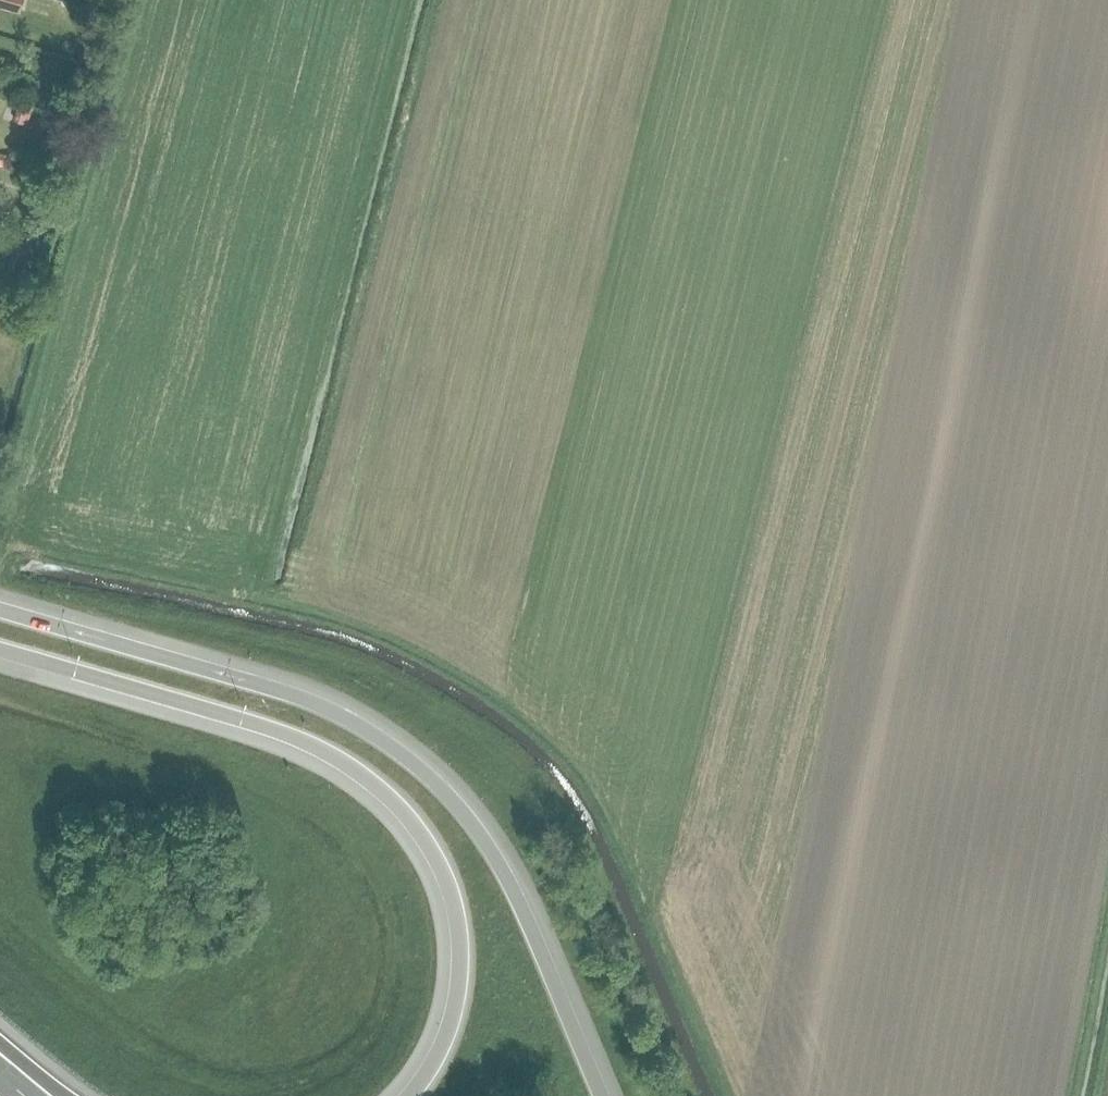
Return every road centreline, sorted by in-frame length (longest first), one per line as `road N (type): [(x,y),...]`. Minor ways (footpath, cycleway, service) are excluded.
road 1 (motorway): [(603,1095),(517,883),(439,777),(377,732),(311,700),(0,611)]
road 2 (motorway): [(0,657),(280,740),(381,799),(423,845),(451,917),(452,1007),(412,1095)]

